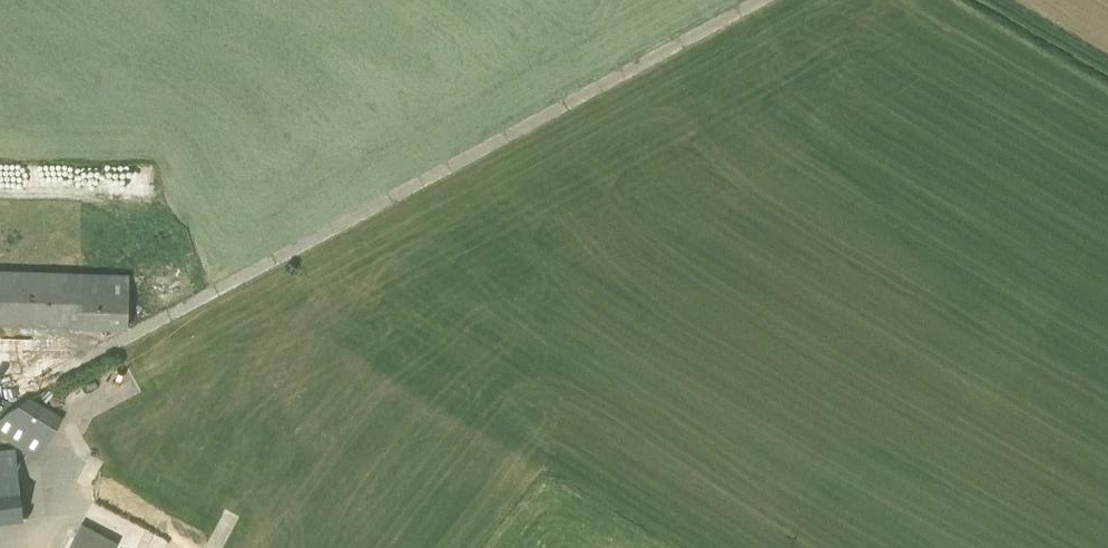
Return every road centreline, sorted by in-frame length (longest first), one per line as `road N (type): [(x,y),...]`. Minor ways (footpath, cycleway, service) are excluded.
road 1 (track): [(107,343),(747,0)]

